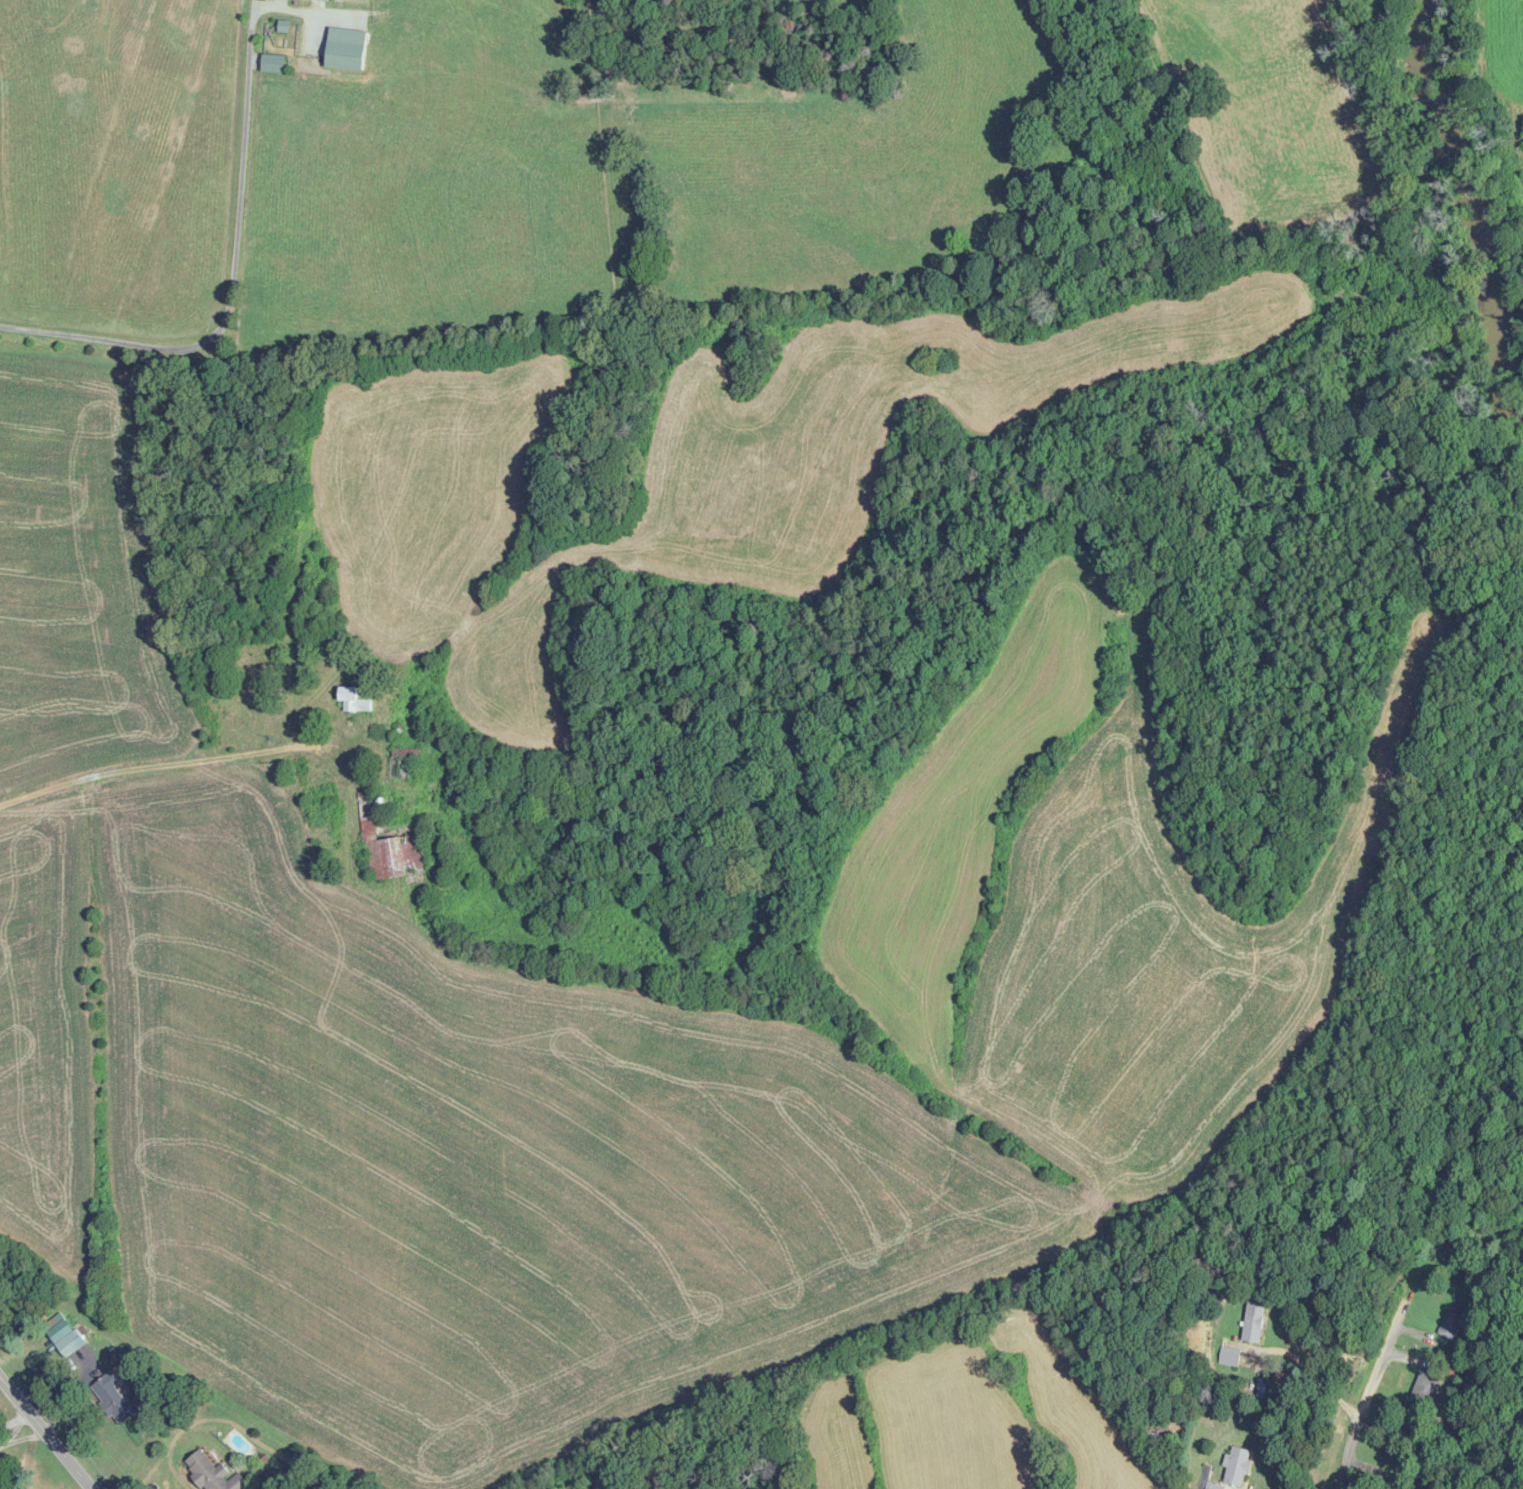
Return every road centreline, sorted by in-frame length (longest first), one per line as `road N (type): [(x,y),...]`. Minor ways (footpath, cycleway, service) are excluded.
road 1 (residential): [(1342,1488),(1408,1269),(1522,1215)]
road 2 (tertiary): [(87,1488),(0,1383)]

